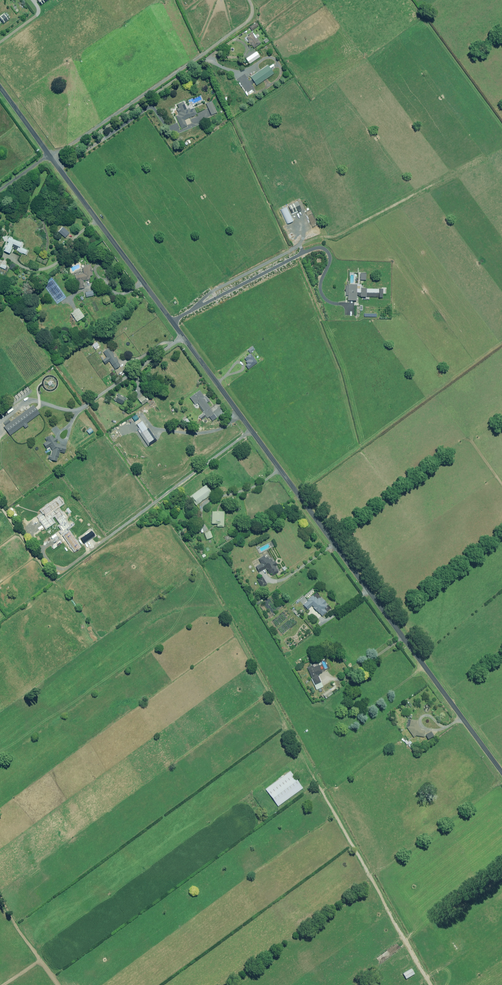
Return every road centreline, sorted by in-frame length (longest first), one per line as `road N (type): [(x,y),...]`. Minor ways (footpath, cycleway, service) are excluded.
road 1 (unclassified): [(501,772),(0,86)]
road 2 (track): [(270,271),(282,254),(334,237),(486,157)]
road 3 (track): [(431,984),(312,775)]

